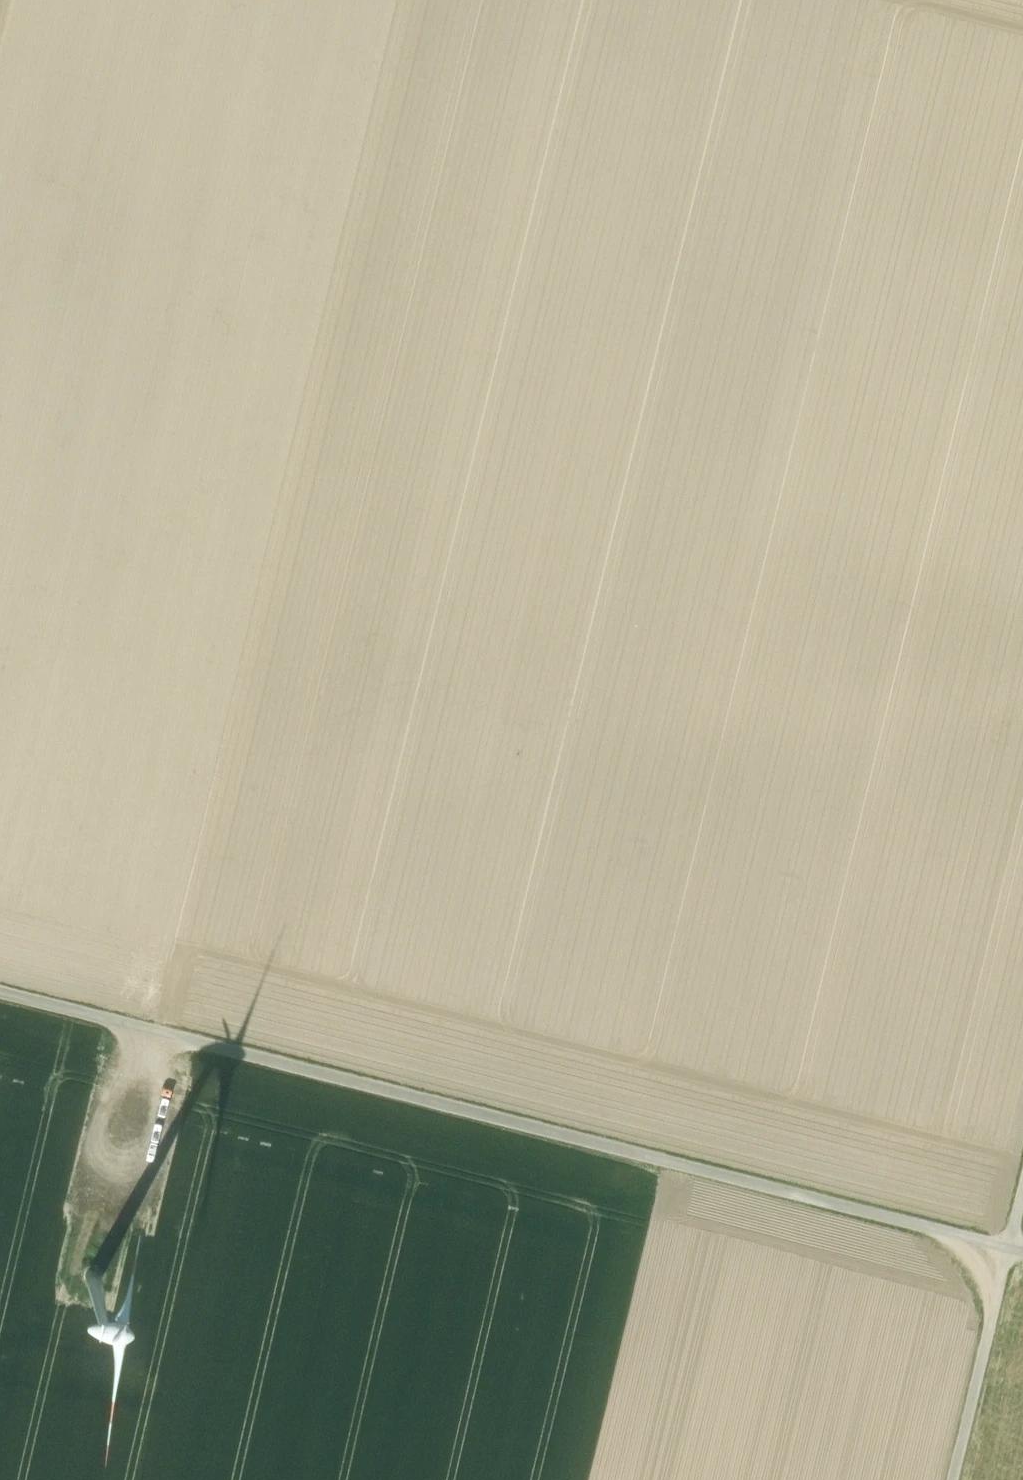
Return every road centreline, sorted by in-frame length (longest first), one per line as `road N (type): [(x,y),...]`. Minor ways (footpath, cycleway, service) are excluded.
road 1 (unclassified): [(1022,1253),(0,995)]
road 2 (track): [(1022,1184),(950,1479)]

